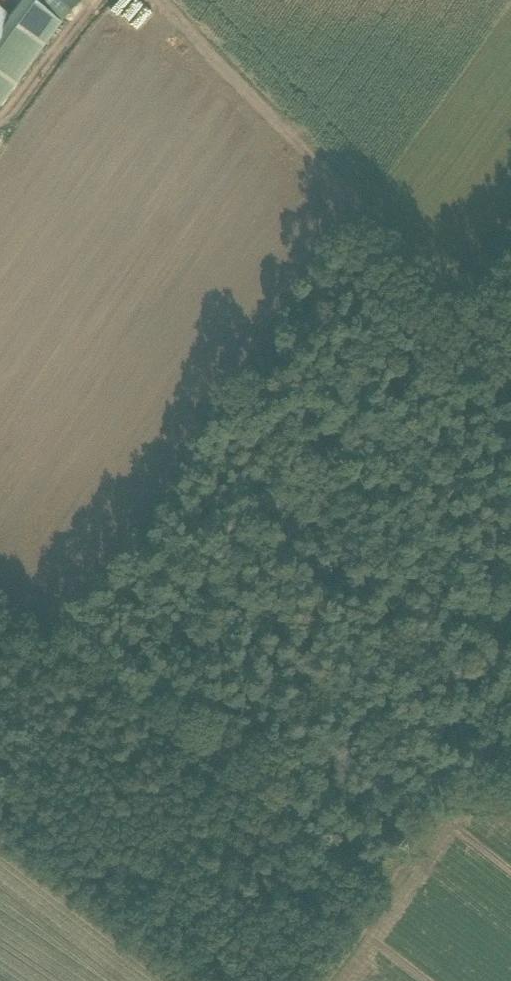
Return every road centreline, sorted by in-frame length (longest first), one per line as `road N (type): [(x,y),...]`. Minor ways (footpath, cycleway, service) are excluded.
road 1 (track): [(510,363),(152,0)]
road 2 (track): [(326,980),(510,723)]

